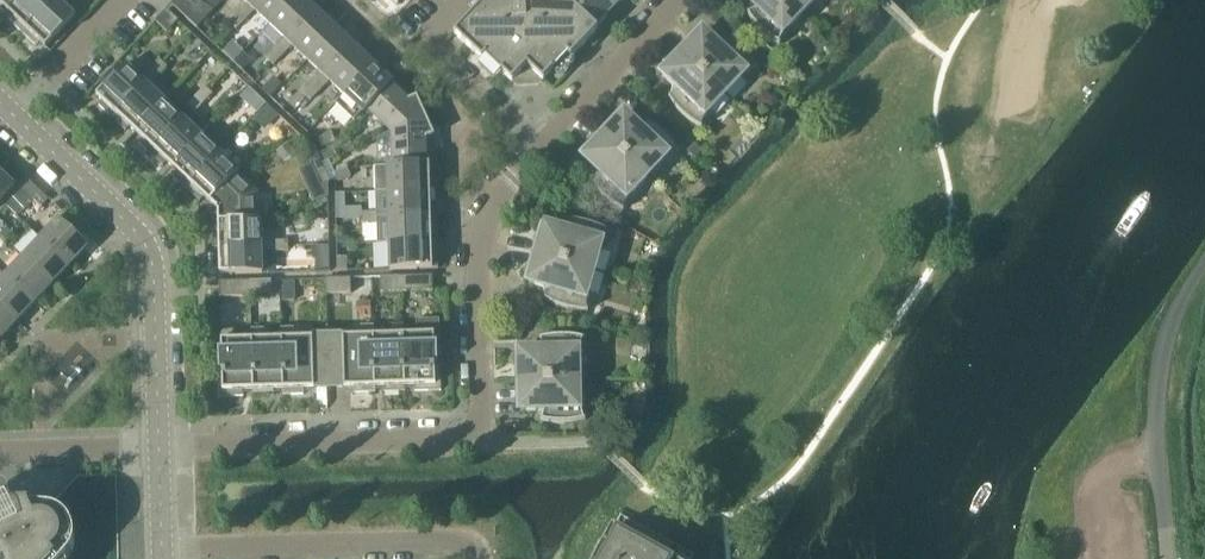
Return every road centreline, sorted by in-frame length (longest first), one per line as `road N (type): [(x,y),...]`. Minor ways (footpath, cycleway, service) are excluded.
road 1 (residential): [(158,443),(441,433),(474,425),(481,399),(475,242),(482,216),(539,146)]
road 2 (tertiary): [(158,443),(154,291),(144,243),(0,103)]
road 3 (residential): [(476,558),(470,547),(449,540),(162,550)]
road 4 (residential): [(539,146),(679,0)]
road 5 (residential): [(158,443),(0,452)]
road 6 (residential): [(539,146),(426,38)]

